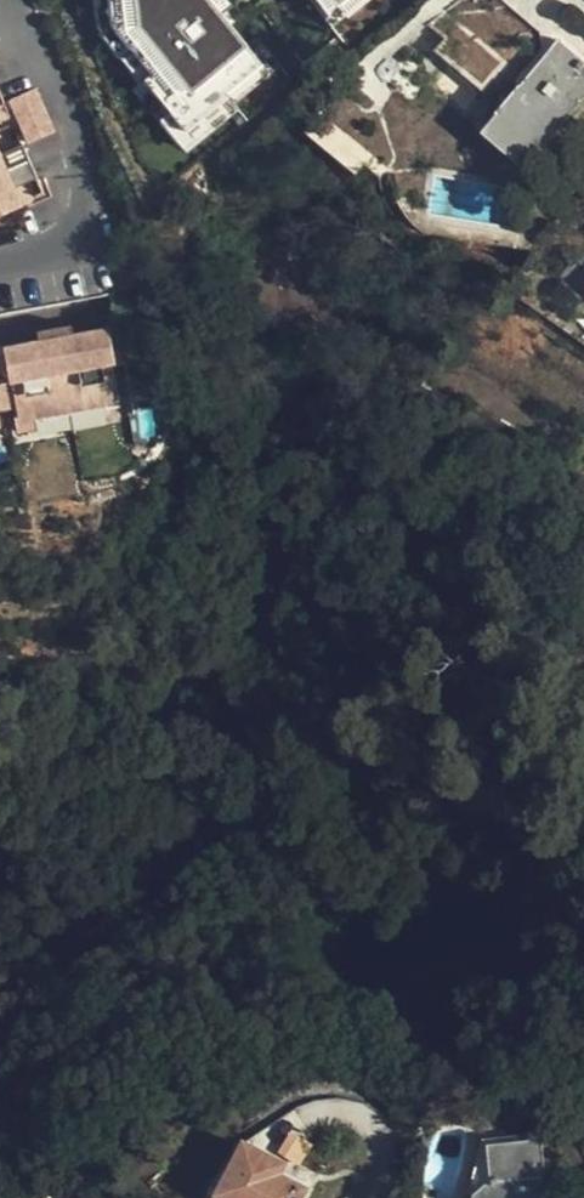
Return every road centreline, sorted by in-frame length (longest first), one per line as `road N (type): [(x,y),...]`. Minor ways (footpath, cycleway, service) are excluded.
road 1 (residential): [(5,0),(71,121),(89,219),(61,241),(0,255)]

